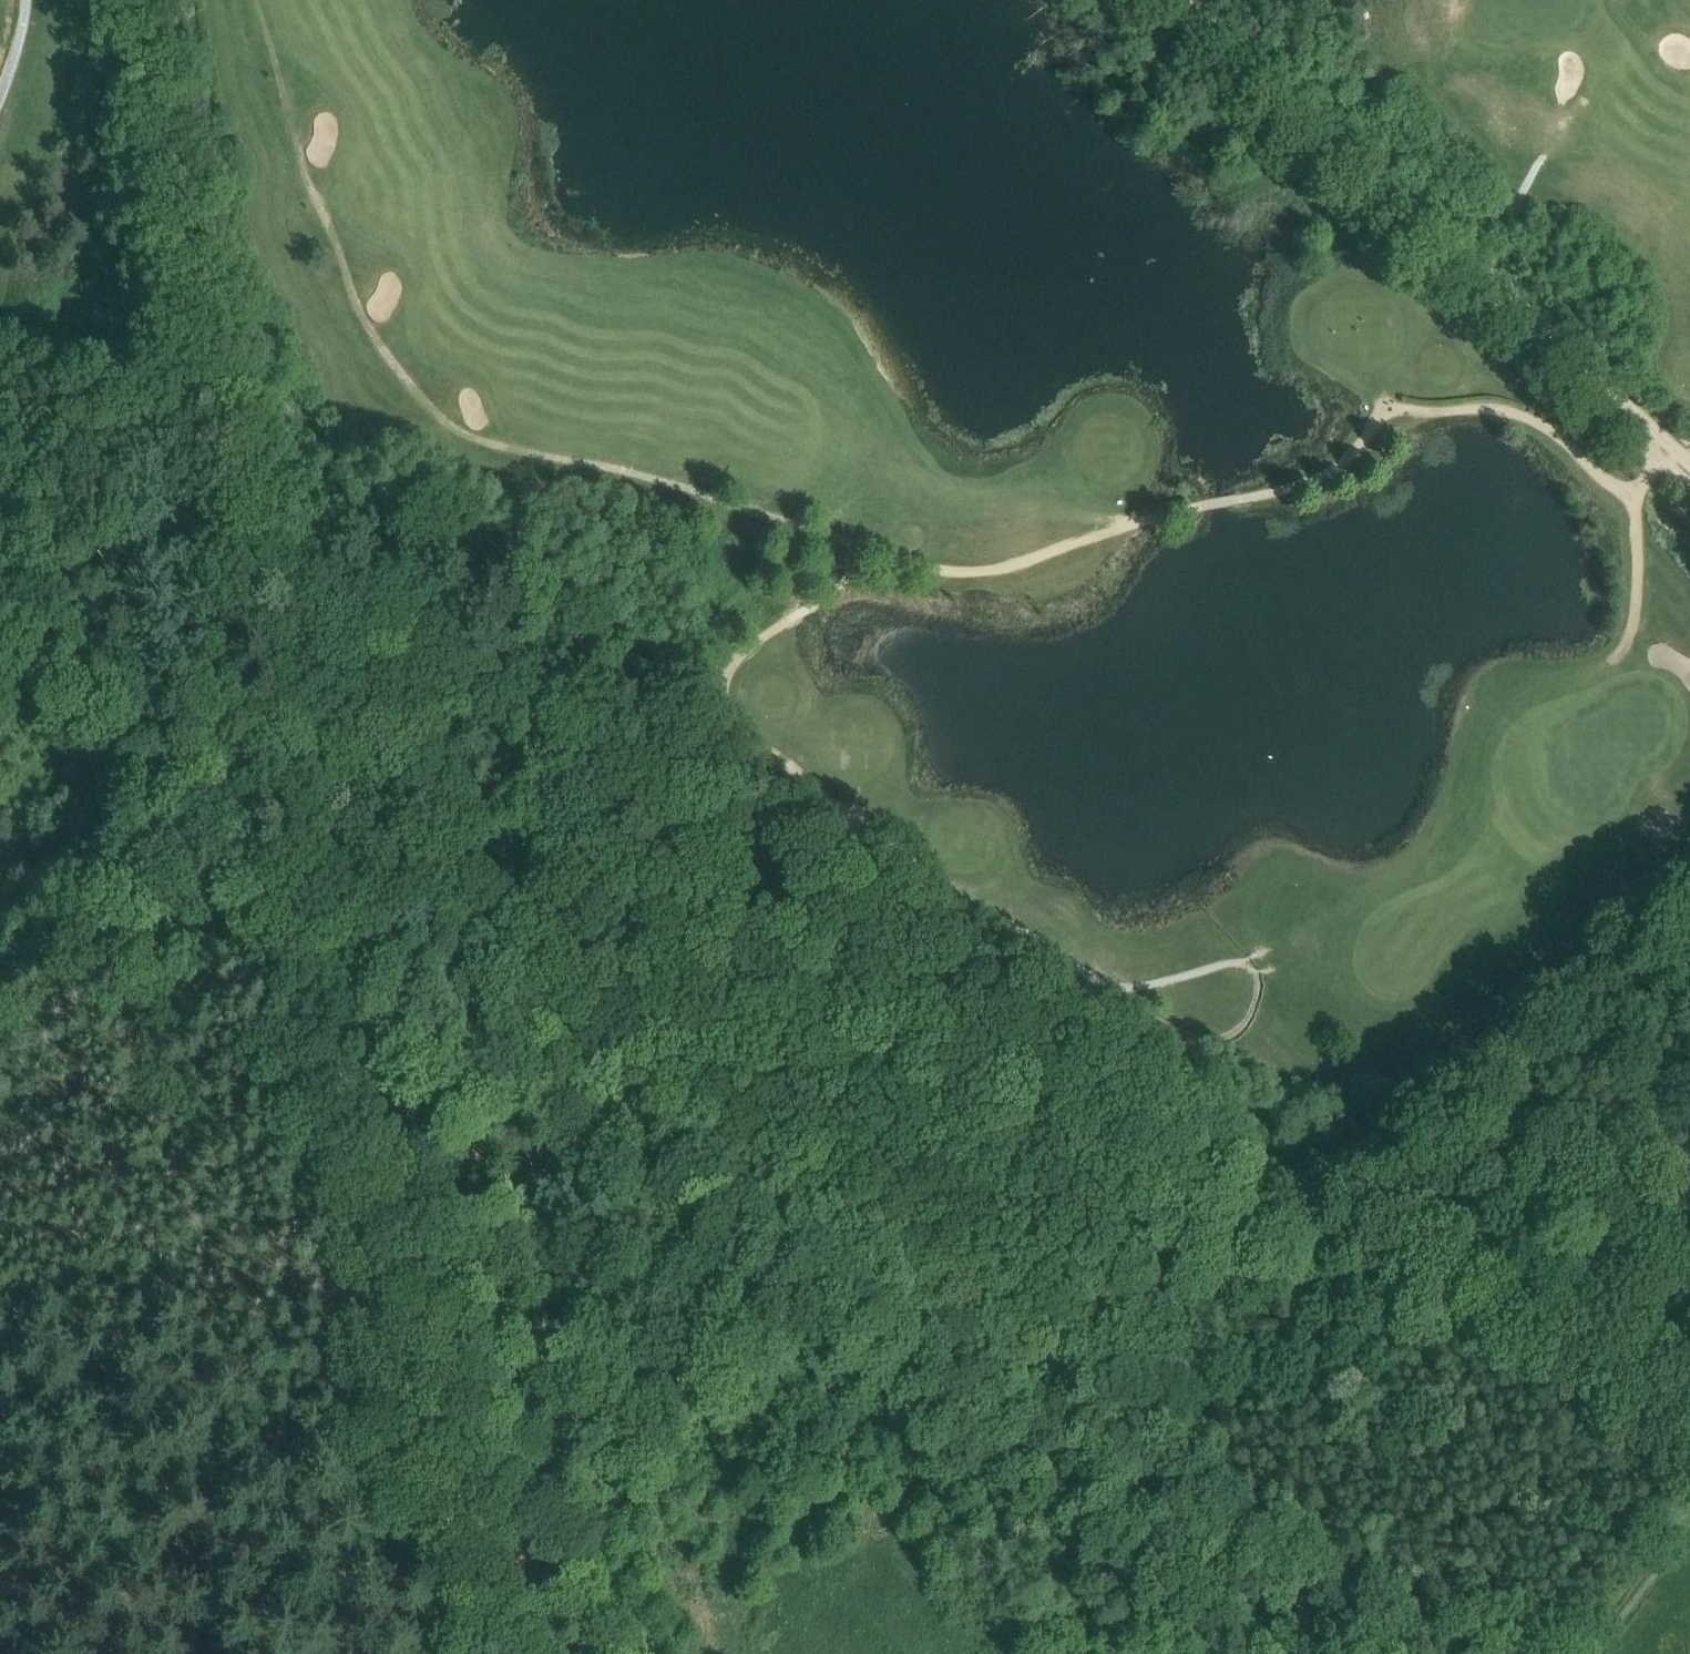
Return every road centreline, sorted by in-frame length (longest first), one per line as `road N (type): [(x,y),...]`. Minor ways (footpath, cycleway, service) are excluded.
road 1 (track): [(1164,0),(1604,388),(1689,477)]
road 2 (track): [(332,1047),(448,1653)]

